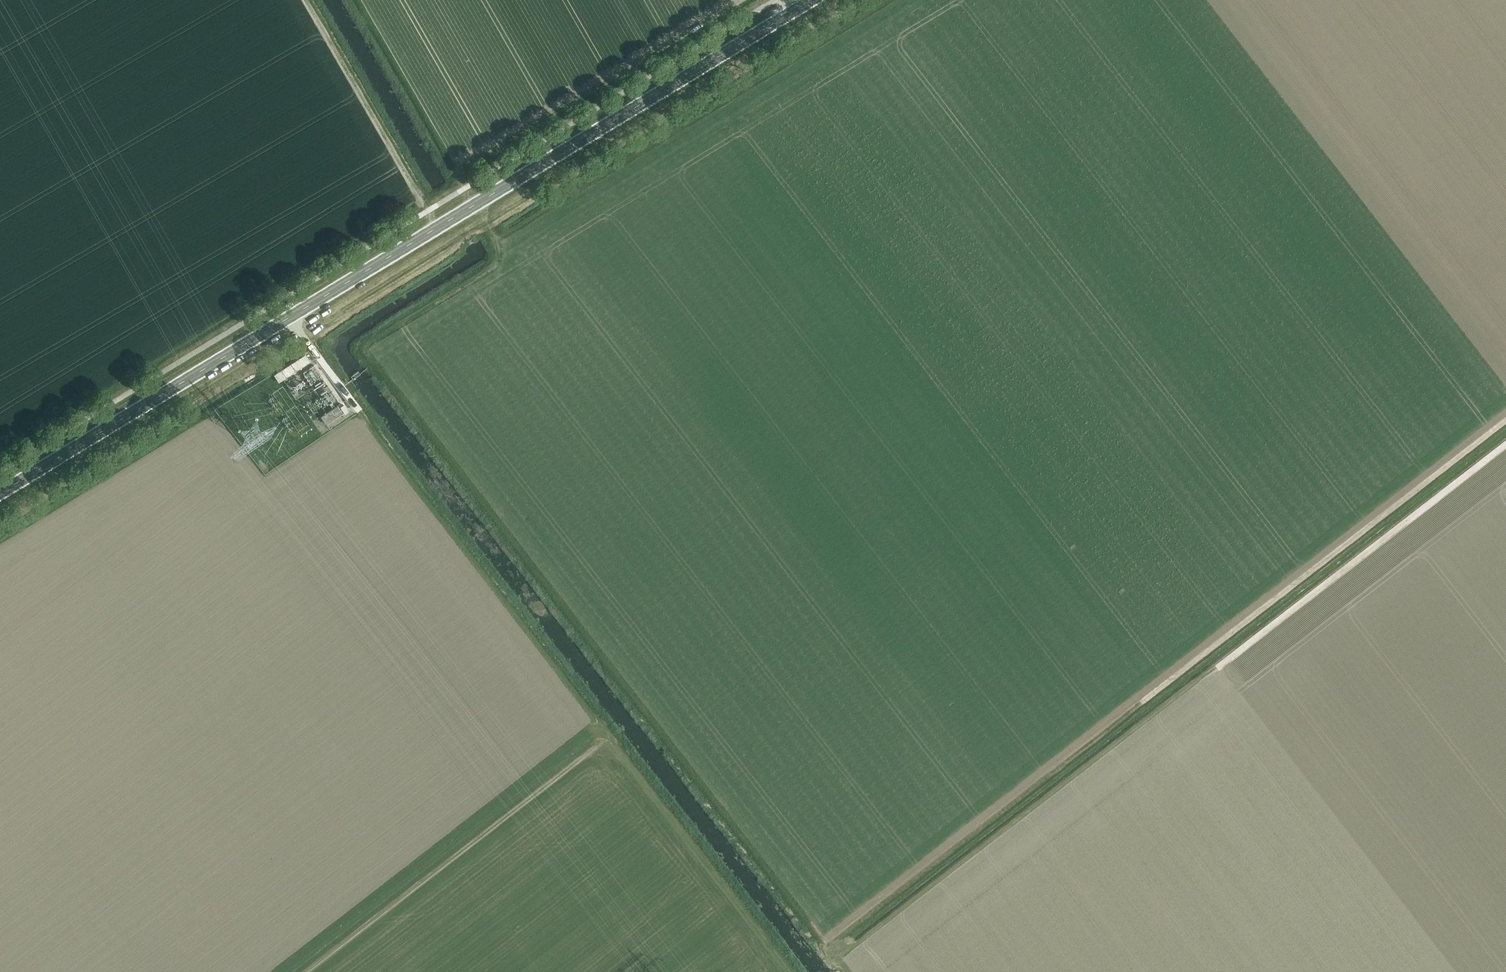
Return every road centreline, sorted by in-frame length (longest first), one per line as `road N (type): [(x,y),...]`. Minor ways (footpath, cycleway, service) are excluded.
road 1 (secondary): [(0,493),(810,0)]

